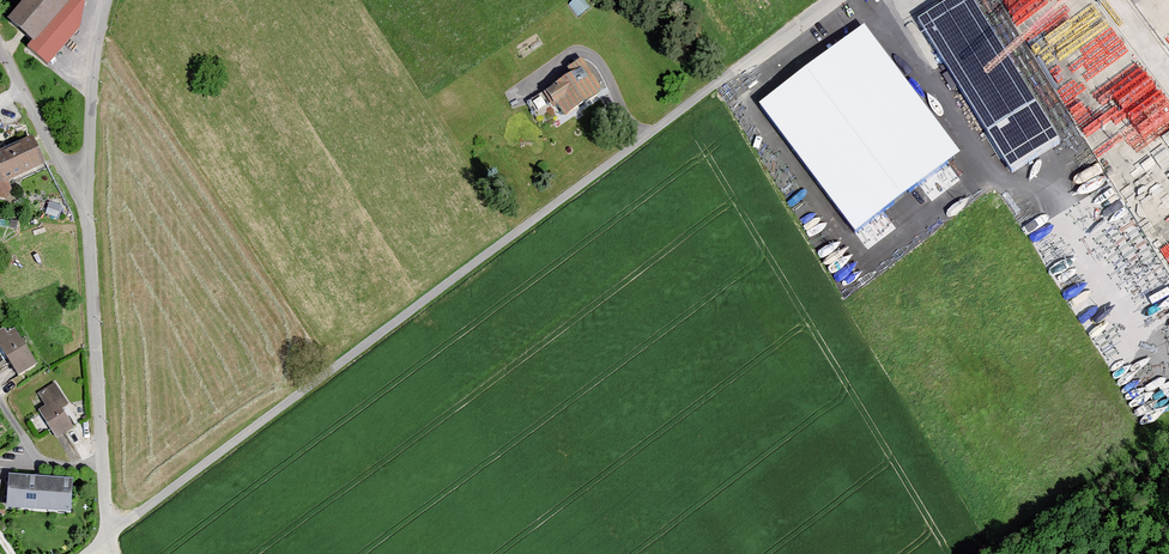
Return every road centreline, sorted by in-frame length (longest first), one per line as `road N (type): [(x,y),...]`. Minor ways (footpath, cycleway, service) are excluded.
road 1 (unclassified): [(107,540),(828,0)]
road 2 (residential): [(107,540),(86,208)]
road 3 (track): [(987,553),(1168,421)]
road 4 (residential): [(86,208),(92,74),(106,0)]
road 5 (residential): [(86,208),(0,49)]

